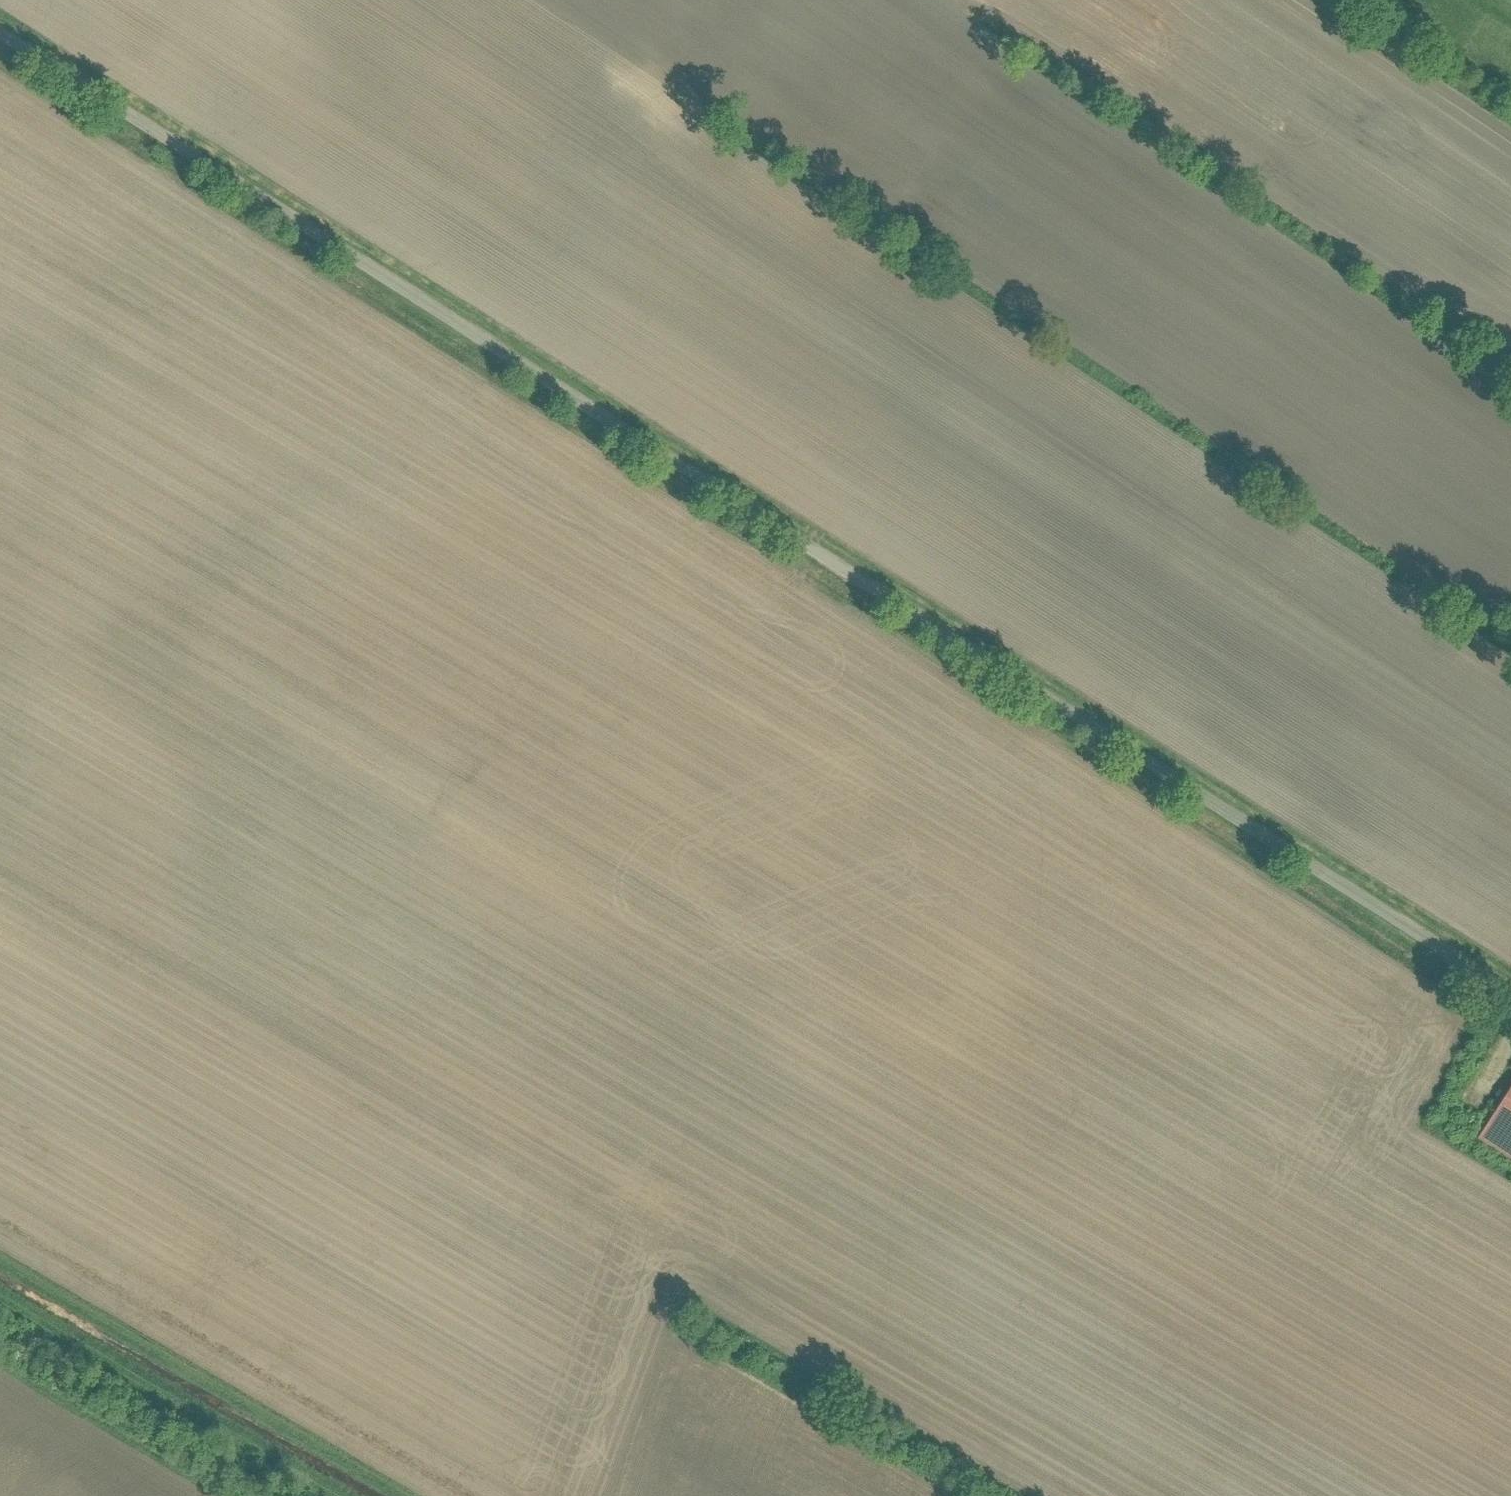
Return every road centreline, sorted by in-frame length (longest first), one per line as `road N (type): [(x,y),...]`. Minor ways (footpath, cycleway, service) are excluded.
road 1 (track): [(1510,994),(0,29)]

